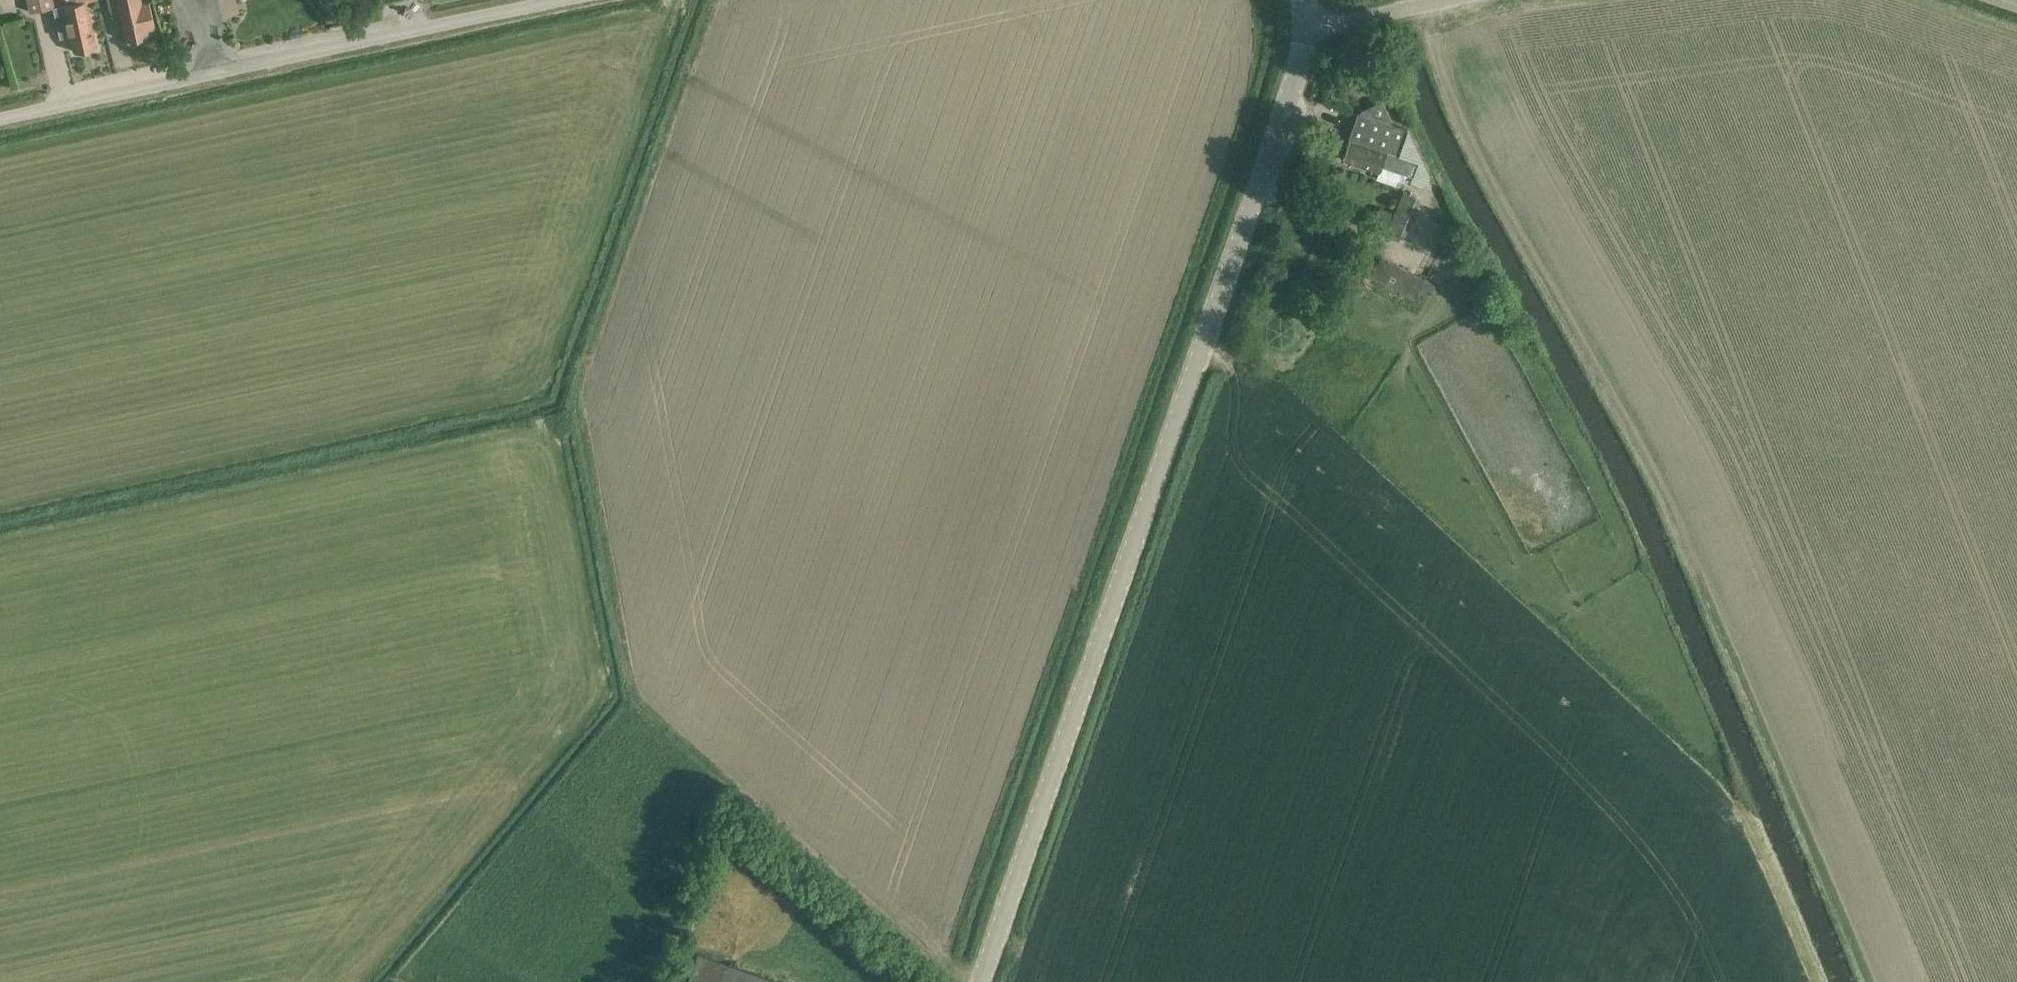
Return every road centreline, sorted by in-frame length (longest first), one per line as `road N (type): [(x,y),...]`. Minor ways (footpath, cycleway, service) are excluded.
road 1 (tertiary): [(981,981),(1308,28)]
road 2 (unclassified): [(0,116),(560,0)]
road 3 (unclassified): [(1443,0),(1308,28)]

